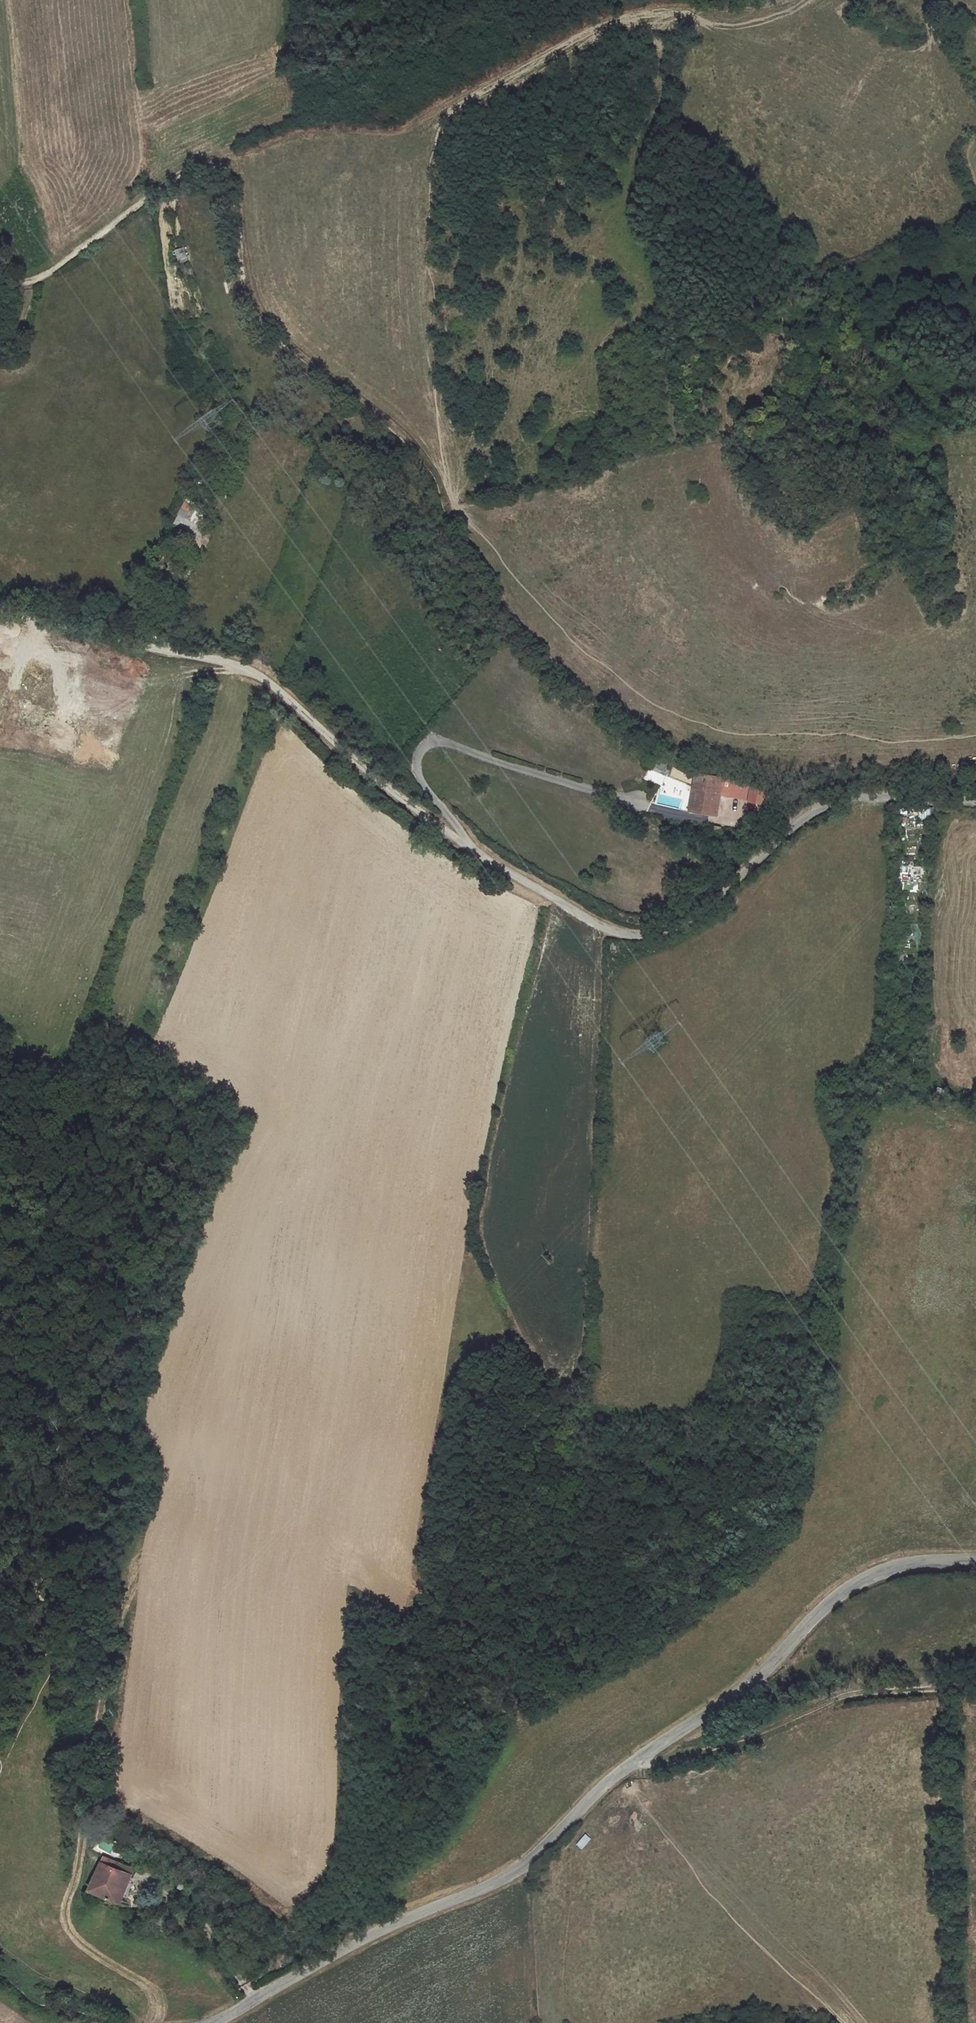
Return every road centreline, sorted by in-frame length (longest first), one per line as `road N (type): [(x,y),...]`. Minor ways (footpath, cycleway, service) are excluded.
road 1 (unclassified): [(975,1559),(906,1565),(847,1588),(755,1680),(593,1795),(524,1870),(391,1924),(211,2022)]
road 2 (track): [(0,280),(39,279),(160,186),(192,167),(213,166),(233,190),(243,282),(258,314),(278,342),(413,446),(440,489)]
road 3 (unclassified): [(975,799),(838,799),(808,813),(712,901),(645,933),(616,930),(535,888),(439,828)]
road 4 (track): [(439,828),(268,681),(240,667),(0,608)]
road 5 (track): [(637,1759),(656,1766),(852,1693),(975,1679)]

